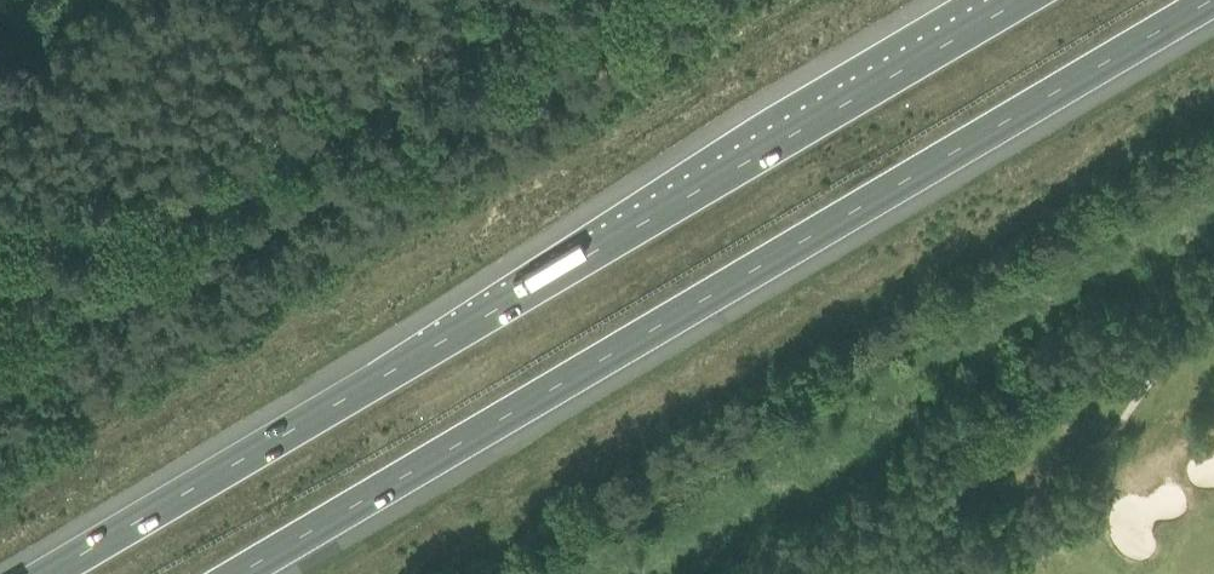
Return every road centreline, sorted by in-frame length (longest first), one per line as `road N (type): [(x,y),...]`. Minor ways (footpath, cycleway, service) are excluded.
road 1 (motorway): [(1031,0),(57,573)]
road 2 (motorway): [(247,573),(1213,2)]
road 3 (track): [(0,199),(96,210),(179,185),(488,0)]

